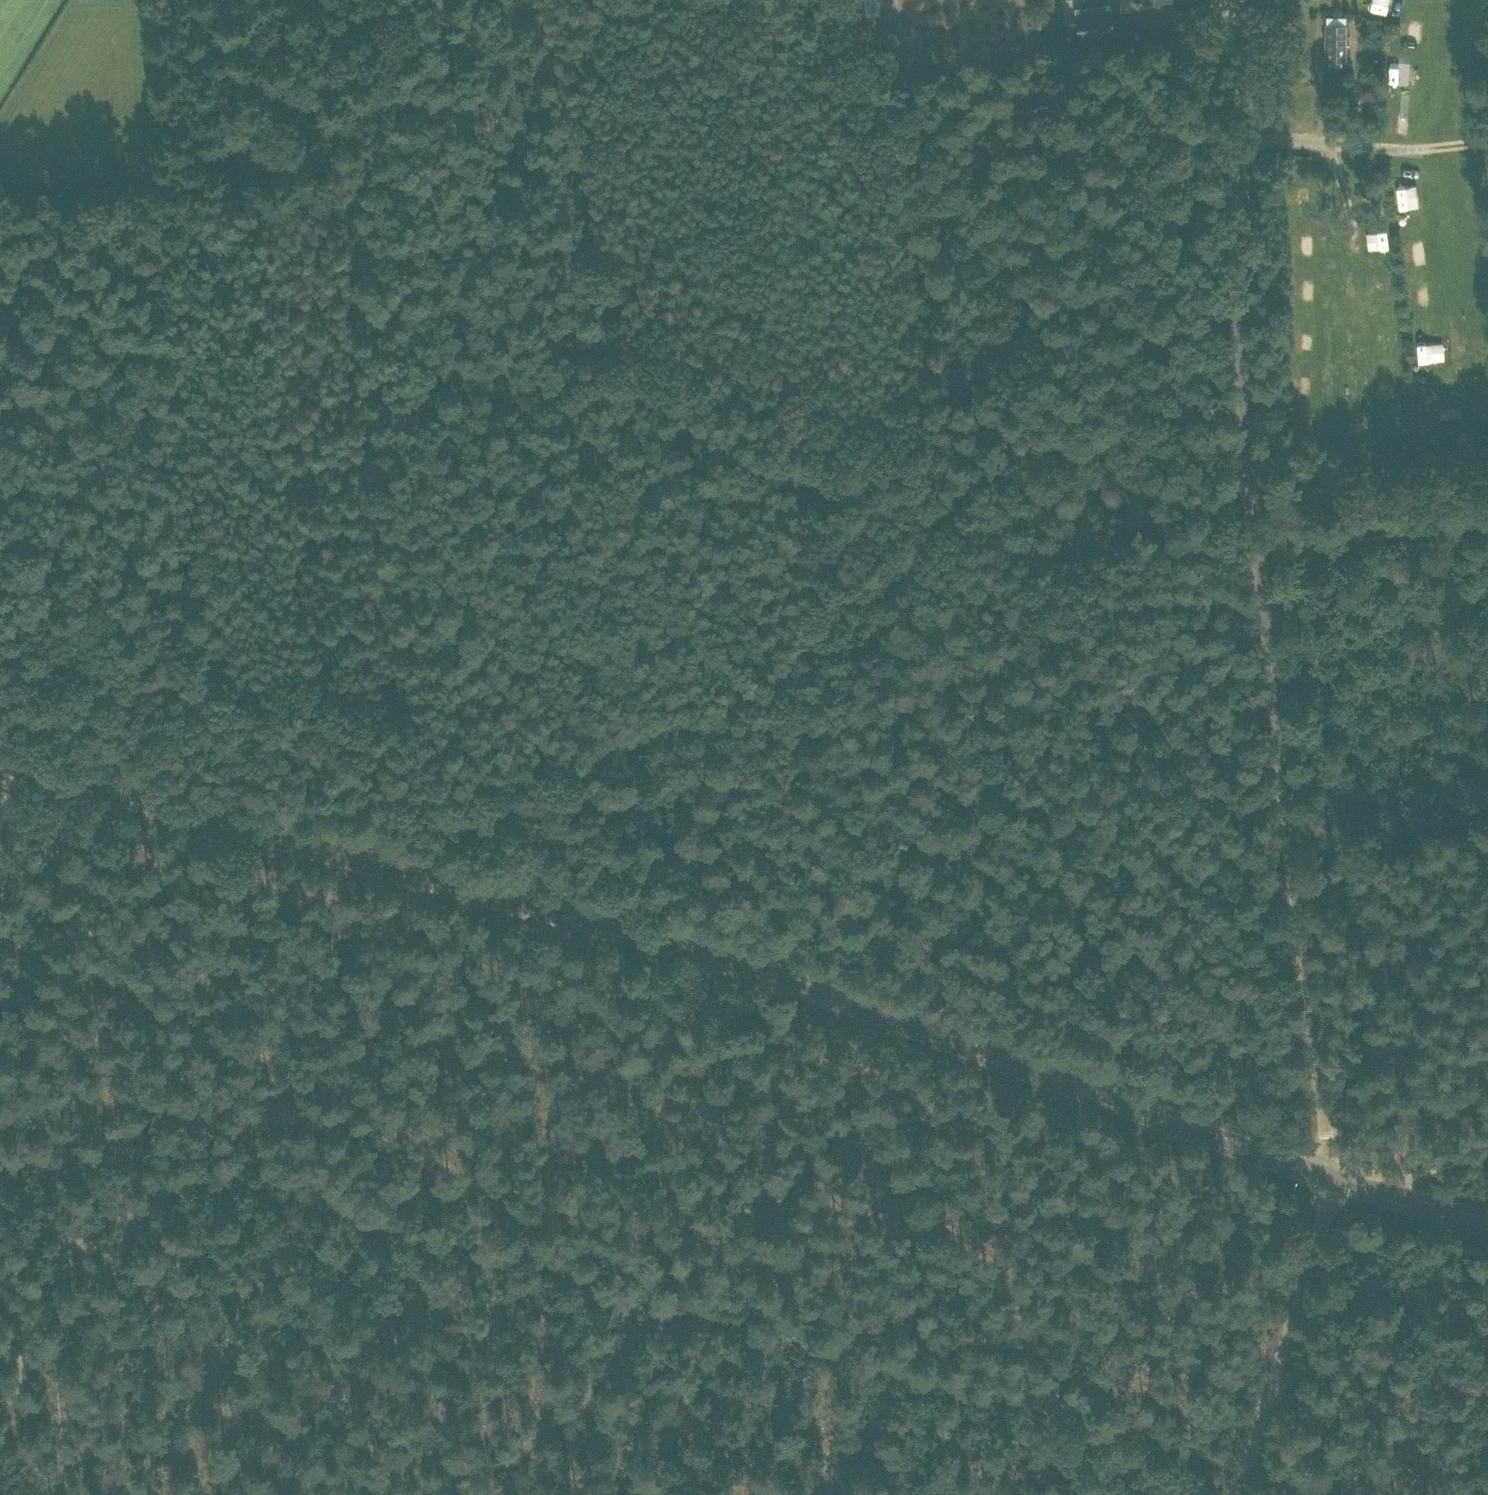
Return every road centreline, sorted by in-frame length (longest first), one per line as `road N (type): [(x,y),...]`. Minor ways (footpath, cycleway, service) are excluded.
road 1 (tertiary): [(1328,1176),(761,972),(0,762)]
road 2 (unclassified): [(1328,1176),(1248,471),(1240,339),(1246,0)]
road 3 (track): [(558,772),(642,752),(769,692),(843,636),(937,536),(1002,451),(1205,19),(1245,18)]
road 4 (track): [(668,1327),(0,1138)]
road 5 (track): [(1231,1484),(668,1327)]
road 6 (track): [(223,822),(558,772)]
road 7 (track): [(1231,1484),(1313,1255),(1328,1176)]
road 8 (track): [(1248,471),(1002,451)]
road 9 (track): [(1242,144),(1386,150),(1487,143)]
road 10 (track): [(1487,519),(1259,555)]
road 11 (tertiary): [(1487,1226),(1328,1176)]
road 12 (track): [(1487,1151),(1365,1192)]

